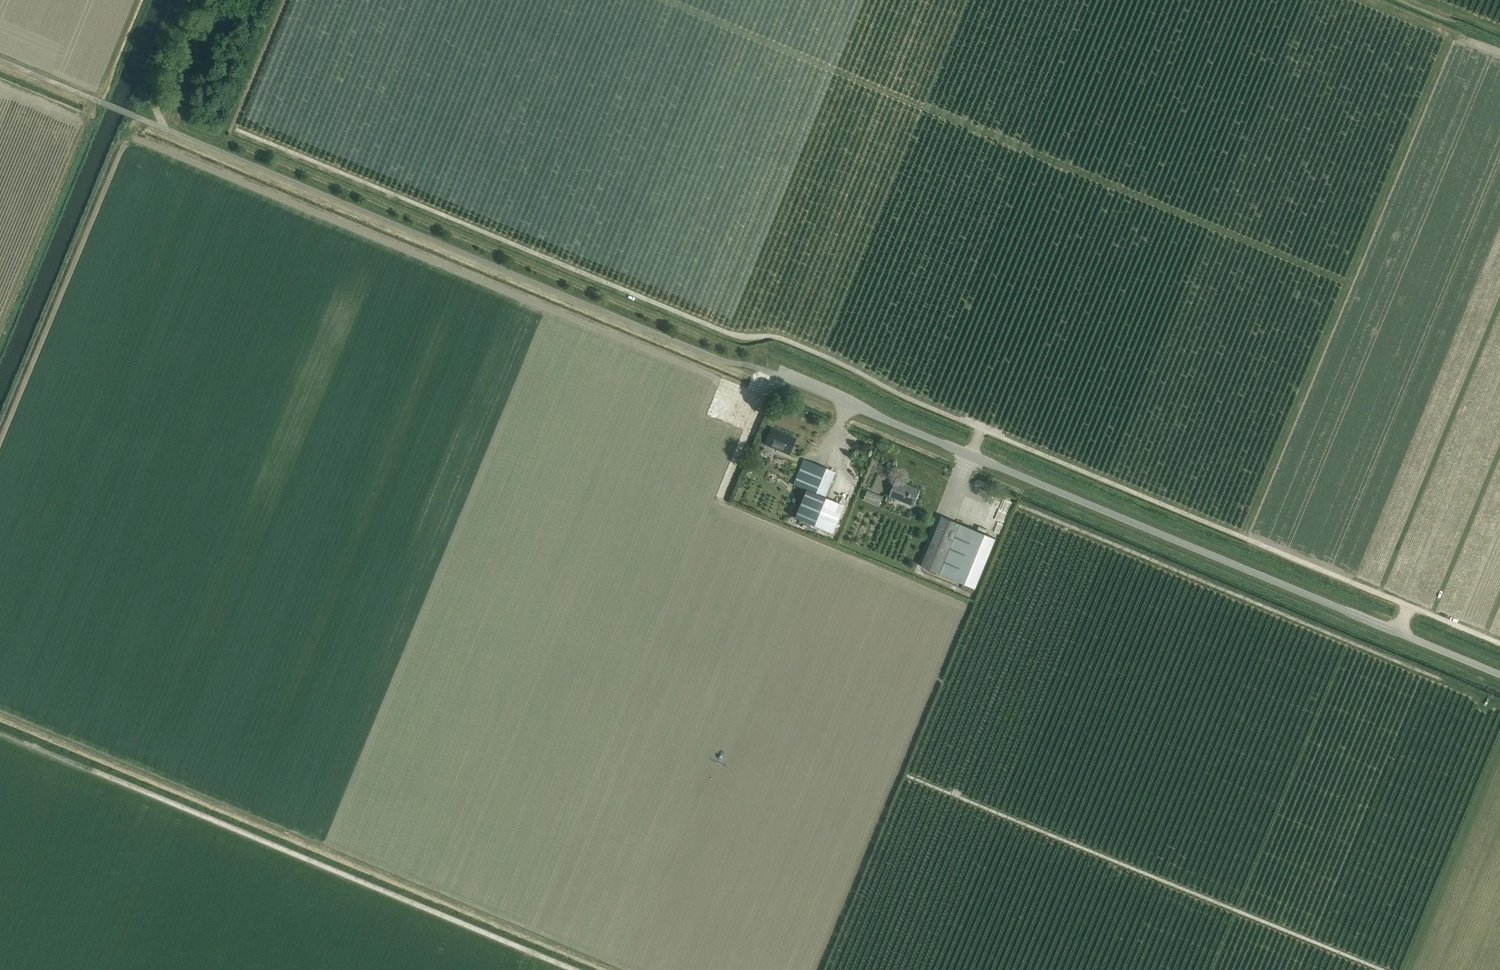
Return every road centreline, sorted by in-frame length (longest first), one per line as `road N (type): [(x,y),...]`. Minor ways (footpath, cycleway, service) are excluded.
road 1 (unclassified): [(1499,674),(781,373)]

